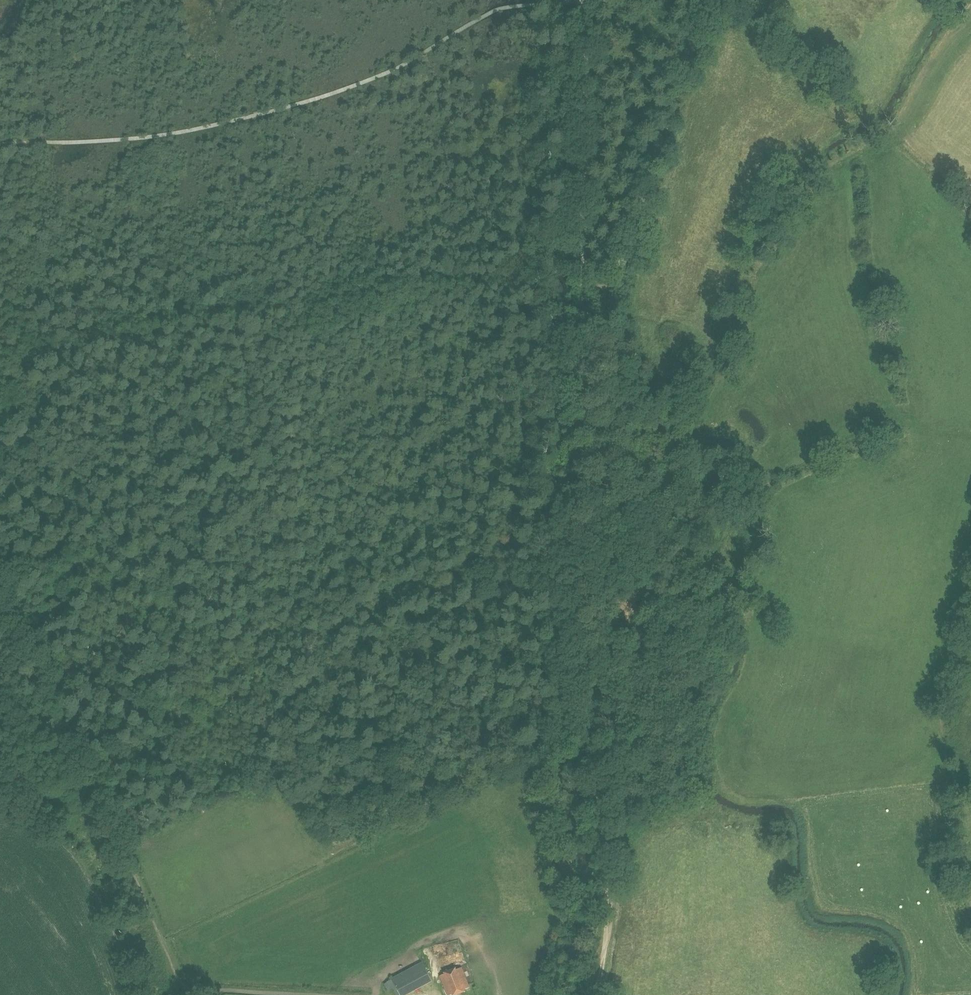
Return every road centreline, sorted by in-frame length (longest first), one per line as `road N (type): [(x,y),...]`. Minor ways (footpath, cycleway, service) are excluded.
road 1 (track): [(587,373),(575,530),(609,906),(598,994)]
road 2 (track): [(0,577),(188,994)]
road 3 (track): [(703,0),(587,373)]
road 4 (track): [(589,0),(587,373)]

